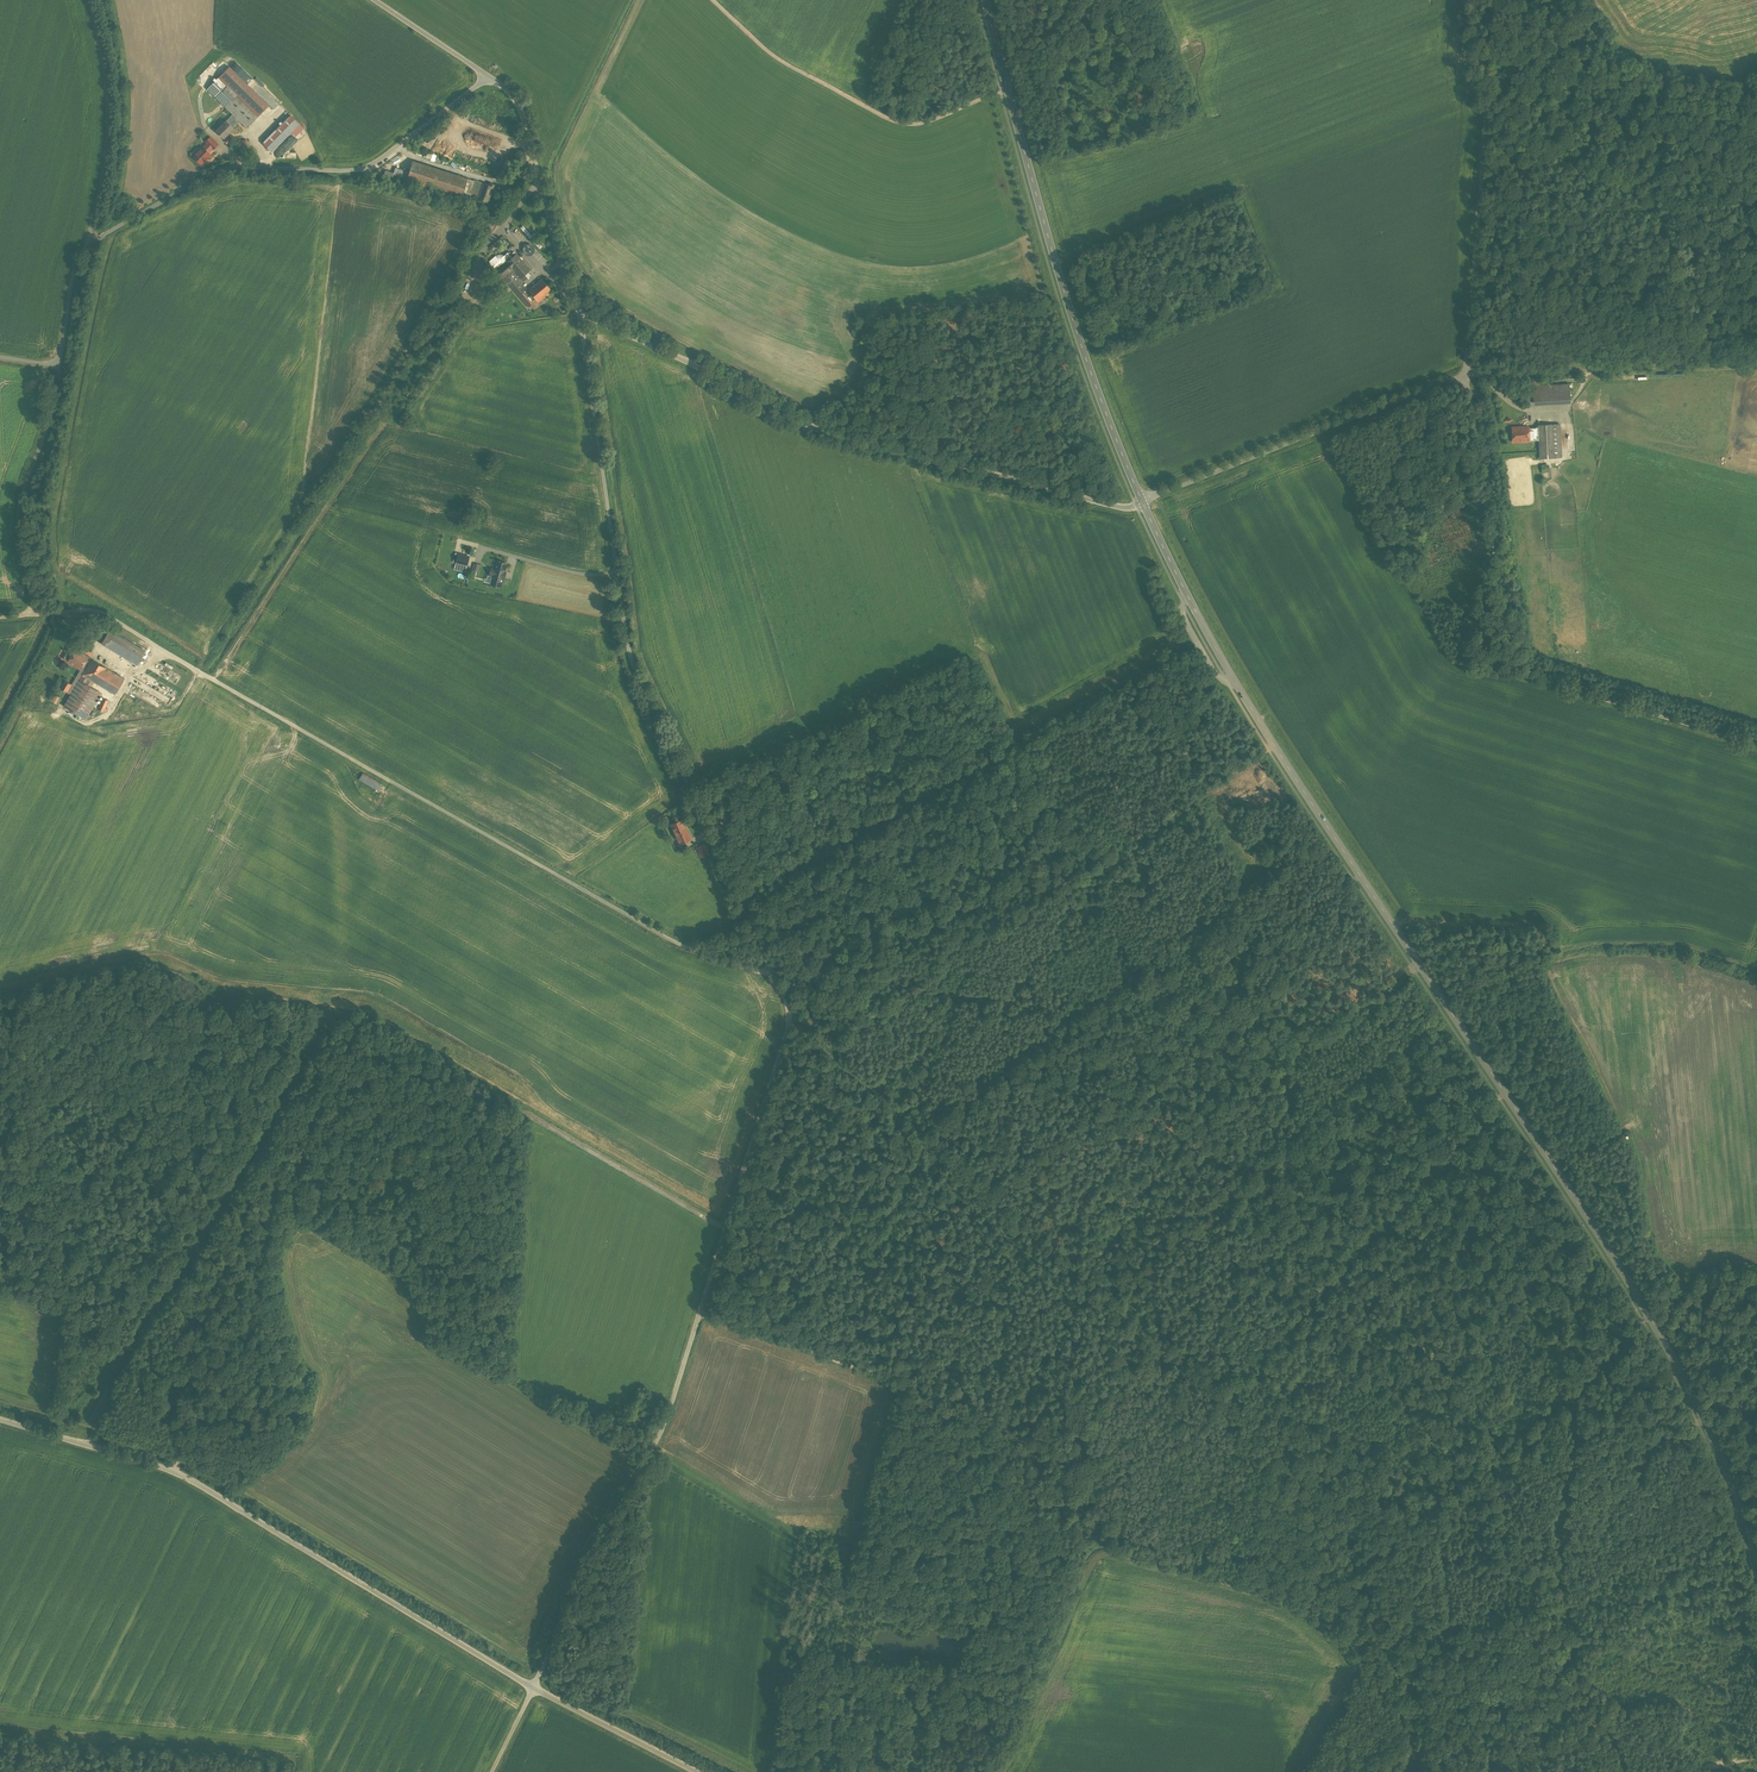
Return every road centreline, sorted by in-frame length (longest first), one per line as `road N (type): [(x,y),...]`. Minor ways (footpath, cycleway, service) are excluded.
road 1 (tertiary): [(1143,502),(1273,744),(1649,1316),(1704,1420),(1756,1555)]
road 2 (unclassified): [(34,615),(100,613),(675,942),(772,971)]
road 3 (unclassified): [(772,971),(789,1022),(664,1426),(584,1551),(534,1688)]
road 4 (unclassified): [(1143,502),(1468,378),(1496,87),(1539,0)]
road 5 (unclassified): [(580,312),(635,665),(772,971)]
road 6 (unclassified): [(534,1688),(175,1472),(0,1420)]
road 7 (unclassified): [(580,312),(818,429),(1118,507),(1143,502)]
road 8 (track): [(1756,745),(1525,677),(1468,378)]
road 9 (tertiary): [(985,0),(1078,335),(1143,502)]
road 10 (unclassified): [(91,243),(225,170),(365,167),(487,75)]
road 11 (track): [(1507,1096),(1228,1394)]
road 12 (track): [(715,0),(790,66),(897,122),(920,124),(1007,89)]
road 13 (unclassified): [(487,75),(519,107),(580,312)]
road 14 (unclassified): [(34,615),(18,500),(60,366)]
road 15 (unclassified): [(91,243),(107,129),(91,0)]
road 16 (track): [(1273,744),(1078,884)]
road 17 (track): [(530,1117),(727,1230)]
road 18 (unclassified): [(697,1771),(534,1688)]
road 19 (track): [(1649,1316),(1538,1428)]
road 20 (track): [(1420,966),(1301,1053)]
road 21 (unclassified): [(374,0),(487,75)]
road 22 (unclassified): [(60,366),(74,279),(91,243)]

